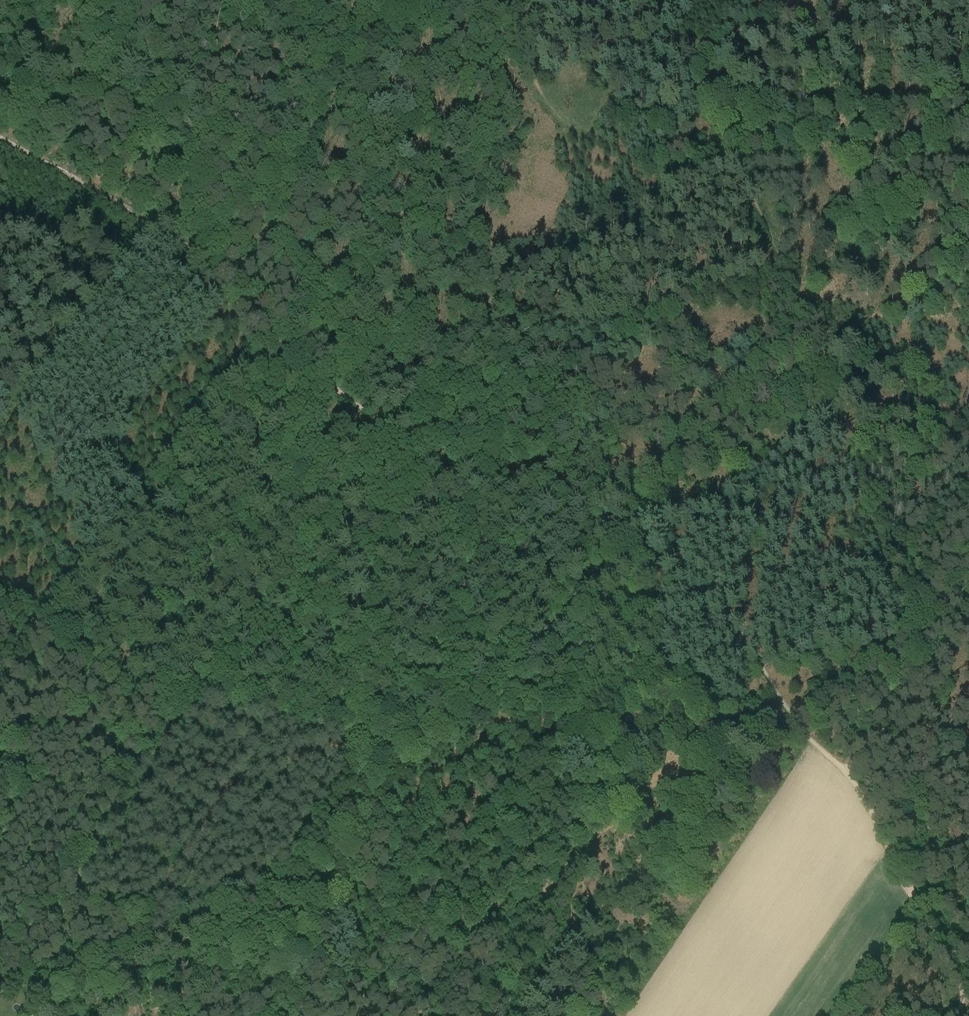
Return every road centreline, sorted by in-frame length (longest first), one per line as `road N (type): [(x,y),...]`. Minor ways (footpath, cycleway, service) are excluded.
road 1 (track): [(910,628),(744,171),(668,0)]
road 2 (track): [(798,728),(842,751),(861,776),(966,994),(953,1015)]
road 3 (track): [(968,577),(798,728)]

